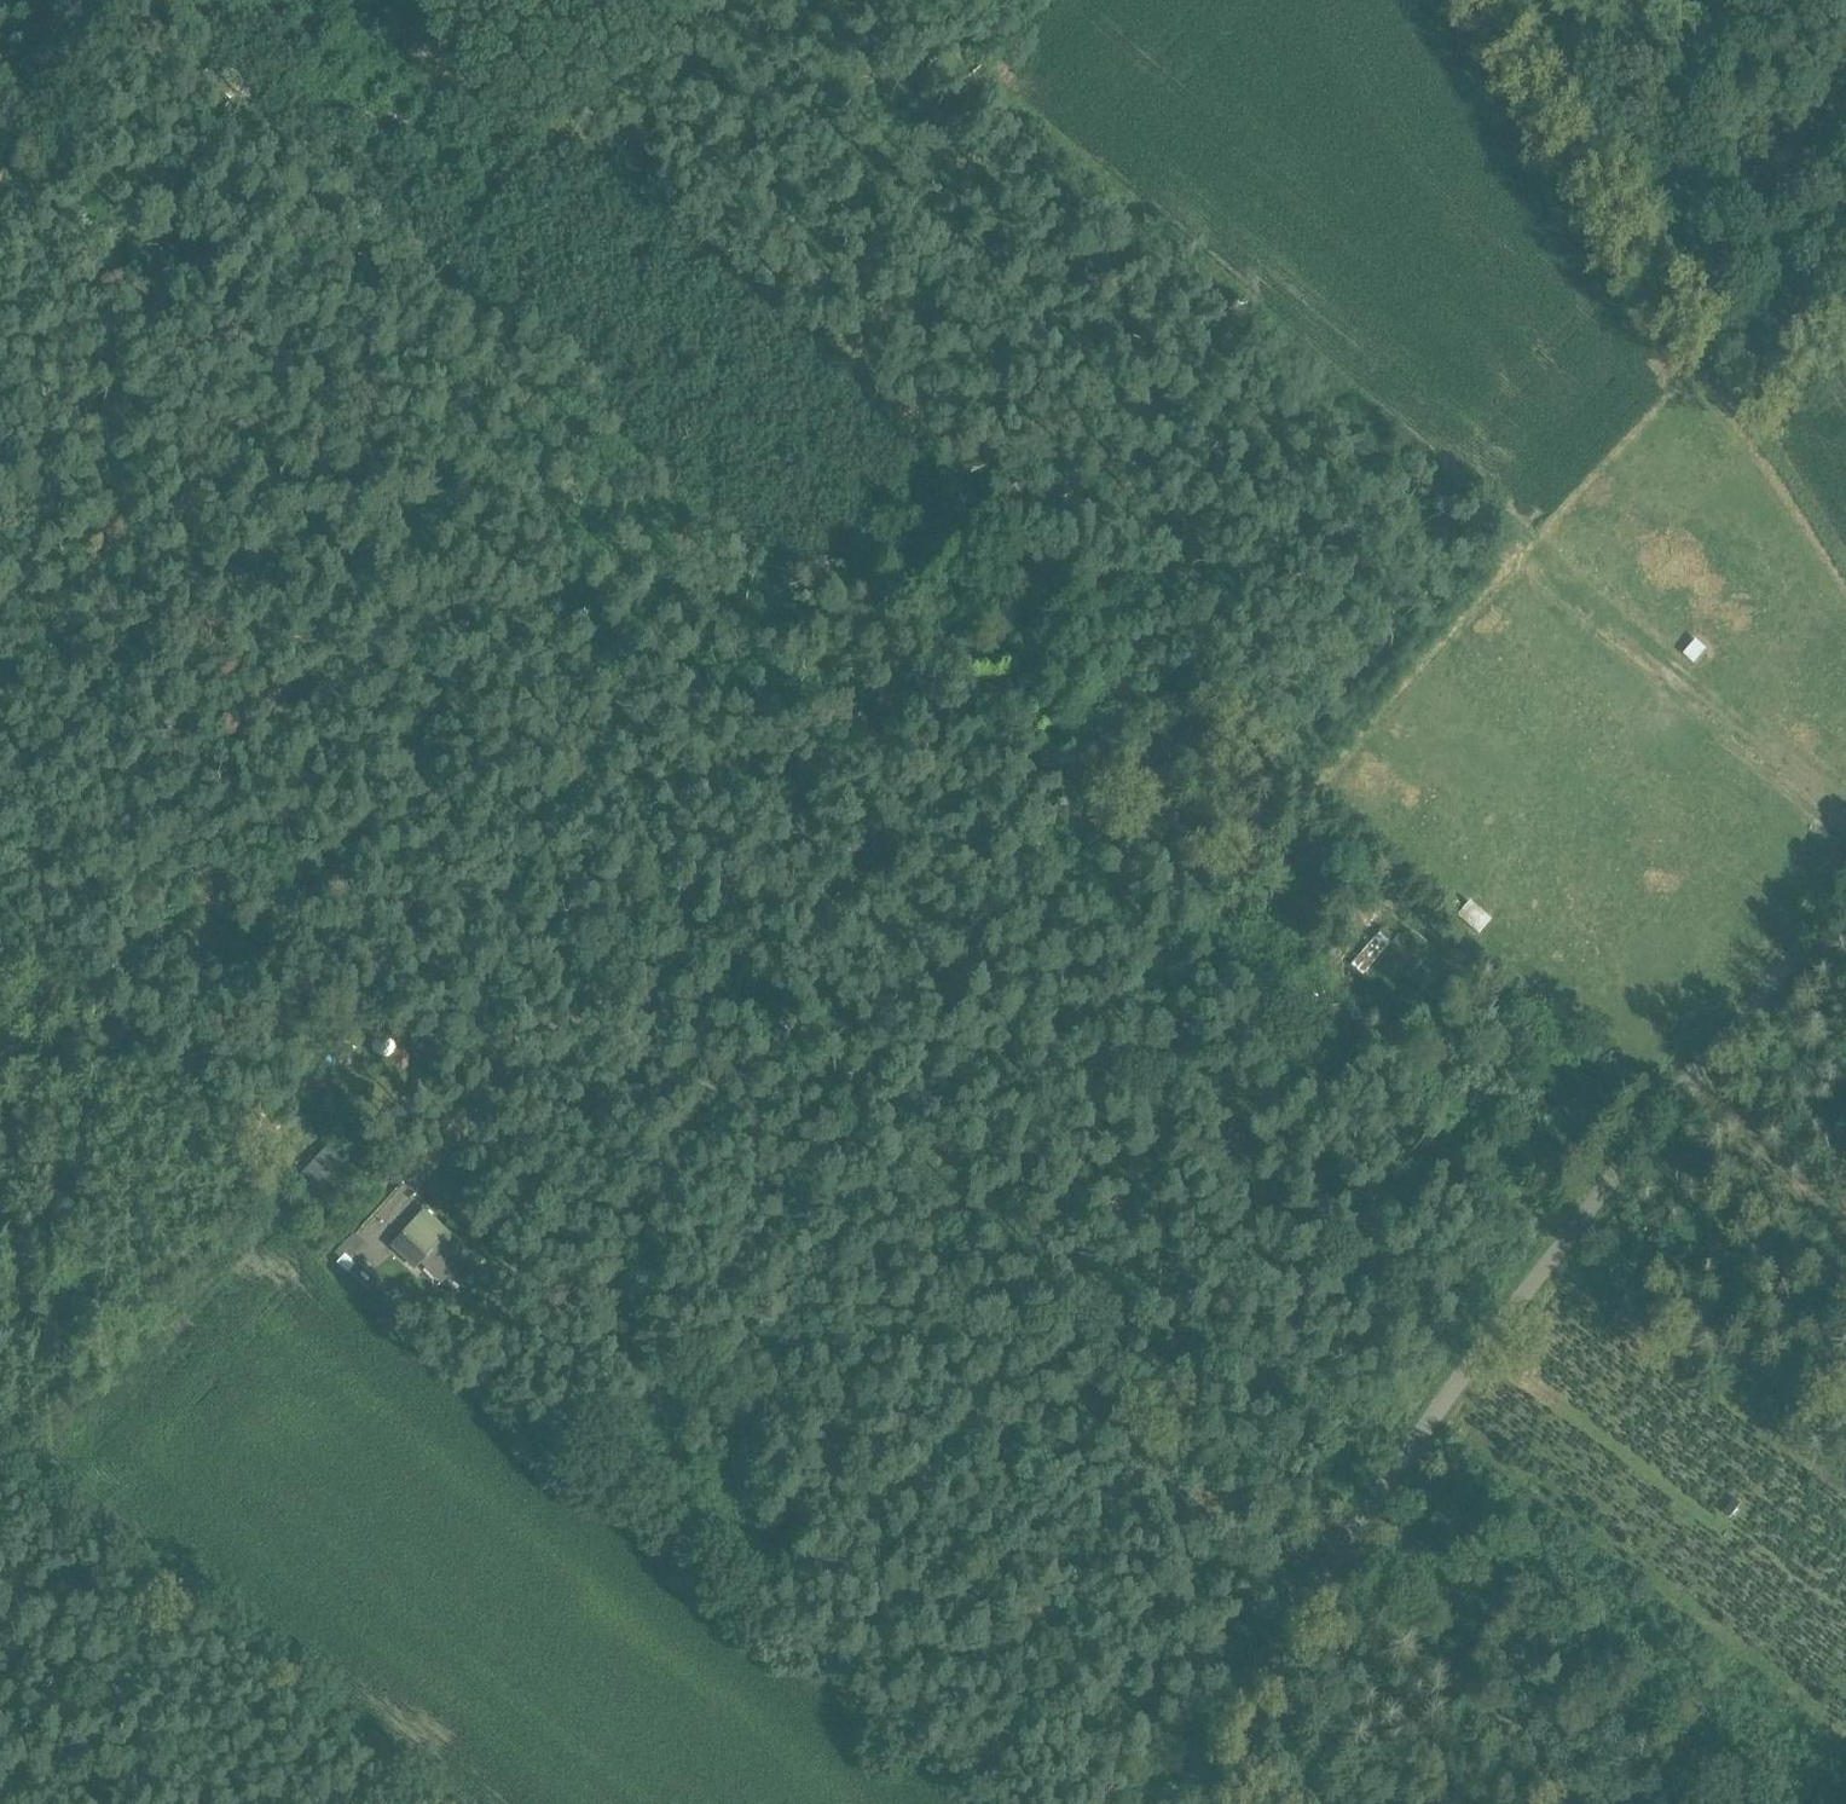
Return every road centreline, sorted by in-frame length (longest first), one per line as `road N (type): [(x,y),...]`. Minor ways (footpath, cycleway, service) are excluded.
road 1 (residential): [(1175,1803),(1323,1566),(1638,1147),(1845,894)]
road 2 (track): [(461,1803),(0,1425)]

